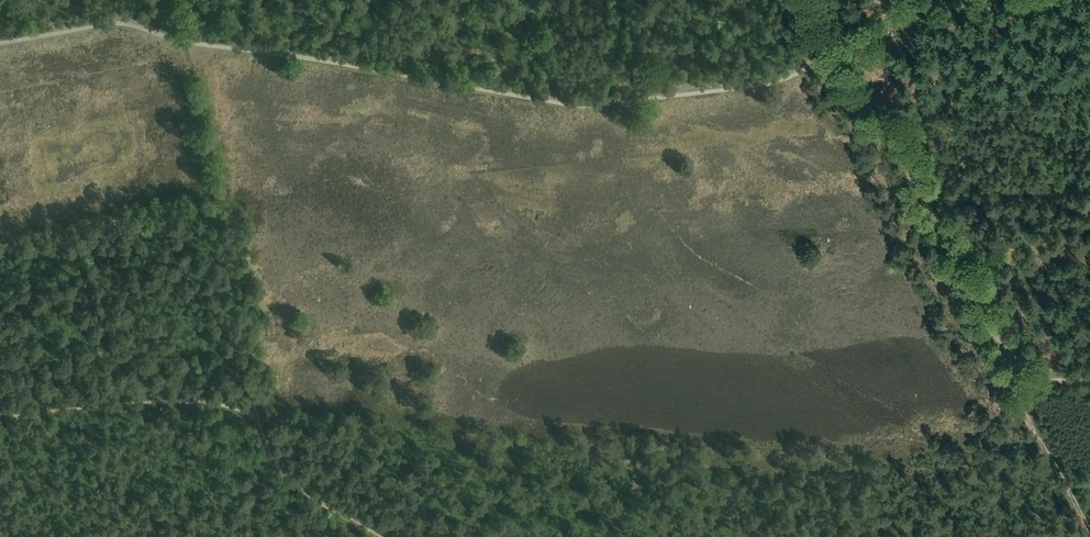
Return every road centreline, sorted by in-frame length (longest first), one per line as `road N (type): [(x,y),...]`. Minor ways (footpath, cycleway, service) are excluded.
road 1 (track): [(378,536),(291,482),(253,413),(174,401),(22,417),(0,406)]
road 2 (track): [(1018,383),(816,0)]
road 3 (track): [(1089,376),(1018,383),(1089,522)]

